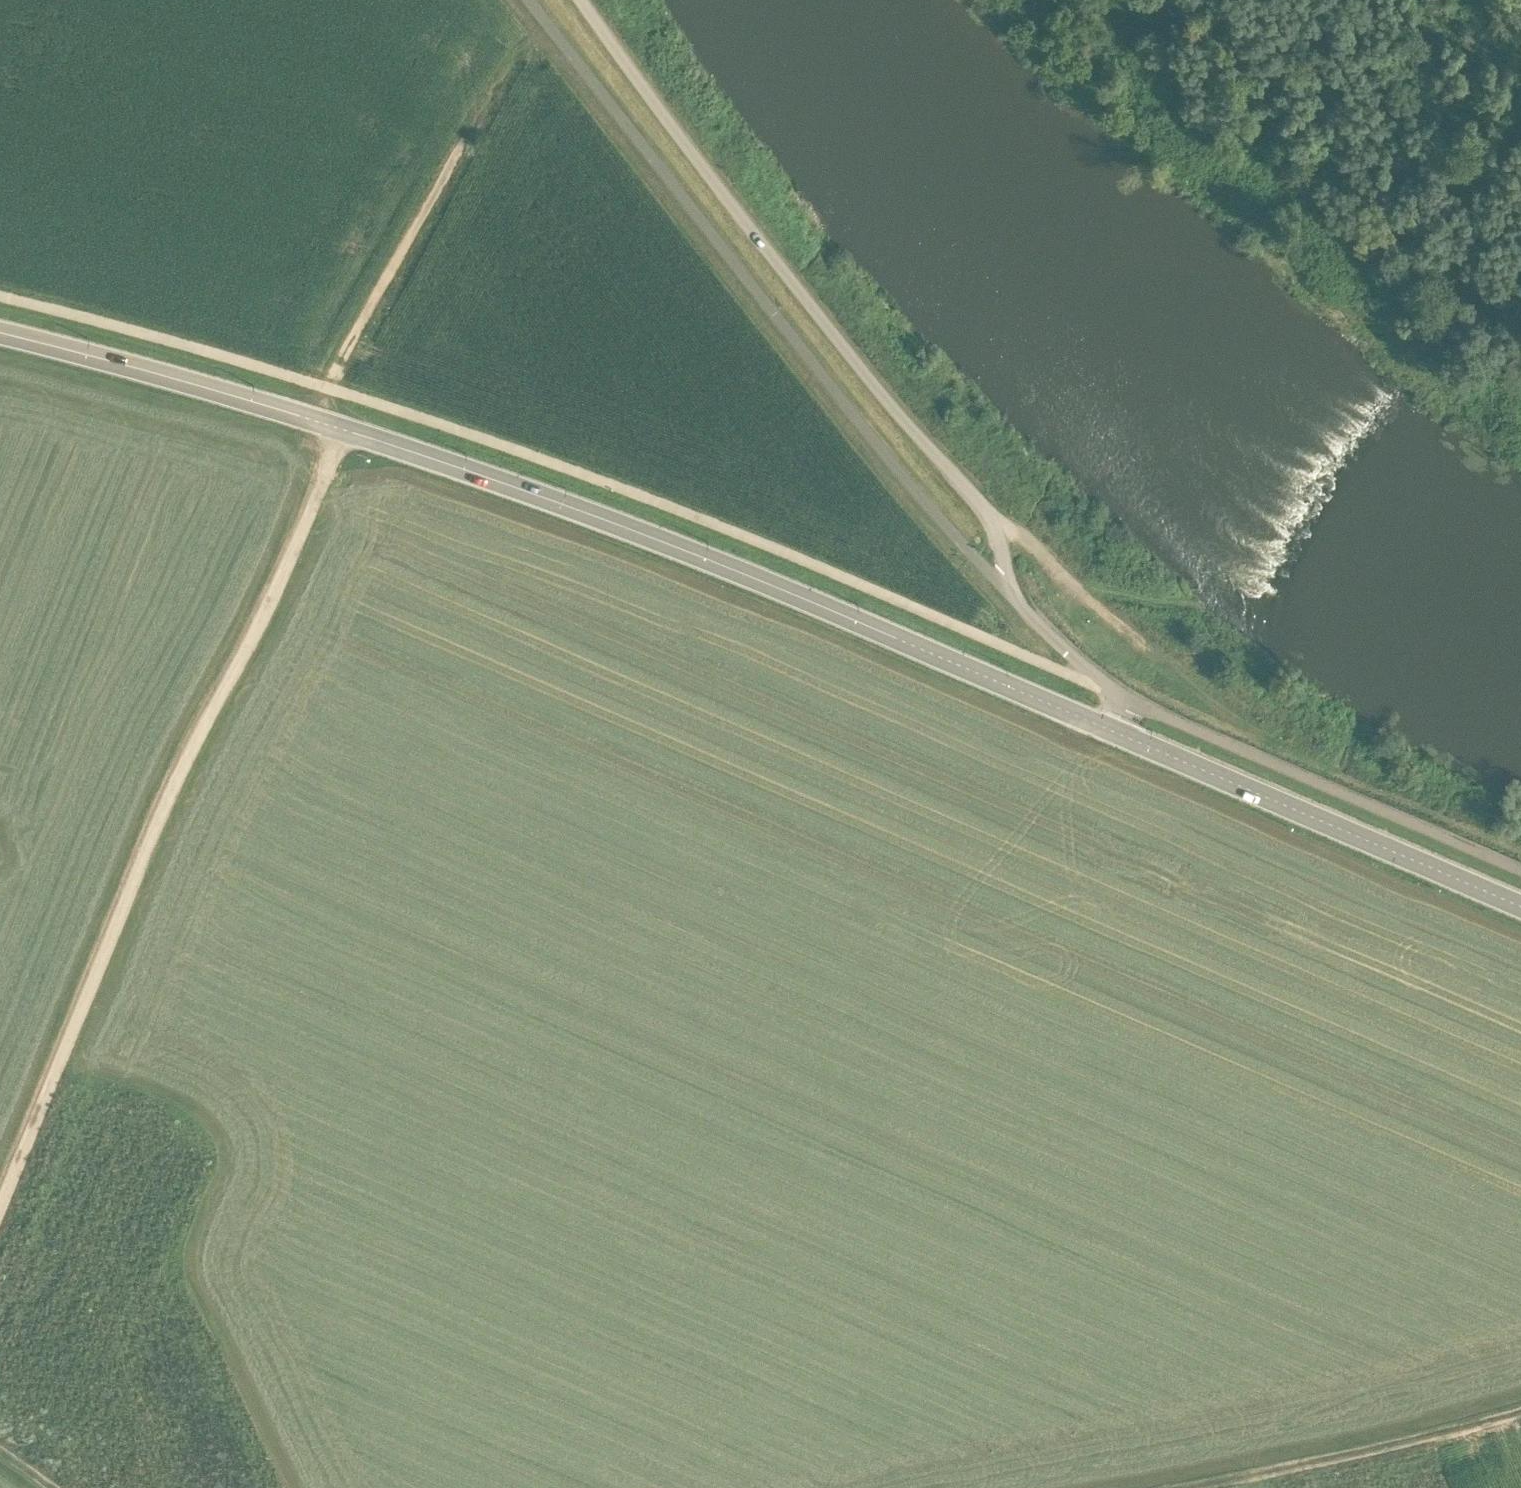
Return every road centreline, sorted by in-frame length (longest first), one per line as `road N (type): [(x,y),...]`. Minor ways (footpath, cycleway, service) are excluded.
road 1 (tertiary): [(313,413),(695,549),(1115,727)]
road 2 (track): [(0,1210),(186,751),(288,567),(341,421)]
road 3 (unclassified): [(1010,586),(993,520),(684,141),(587,0)]
road 4 (tertiary): [(1115,727),(1520,902)]
road 5 (track): [(1520,1402),(1369,1444),(1149,1487)]
road 6 (unclassified): [(313,413),(478,109)]
road 7 (track): [(993,520),(1024,532),(1074,583),(1259,720)]
road 8 (tertiary): [(0,326),(313,413)]
road 9 (unclassified): [(1010,586),(1113,686),(1115,727)]

